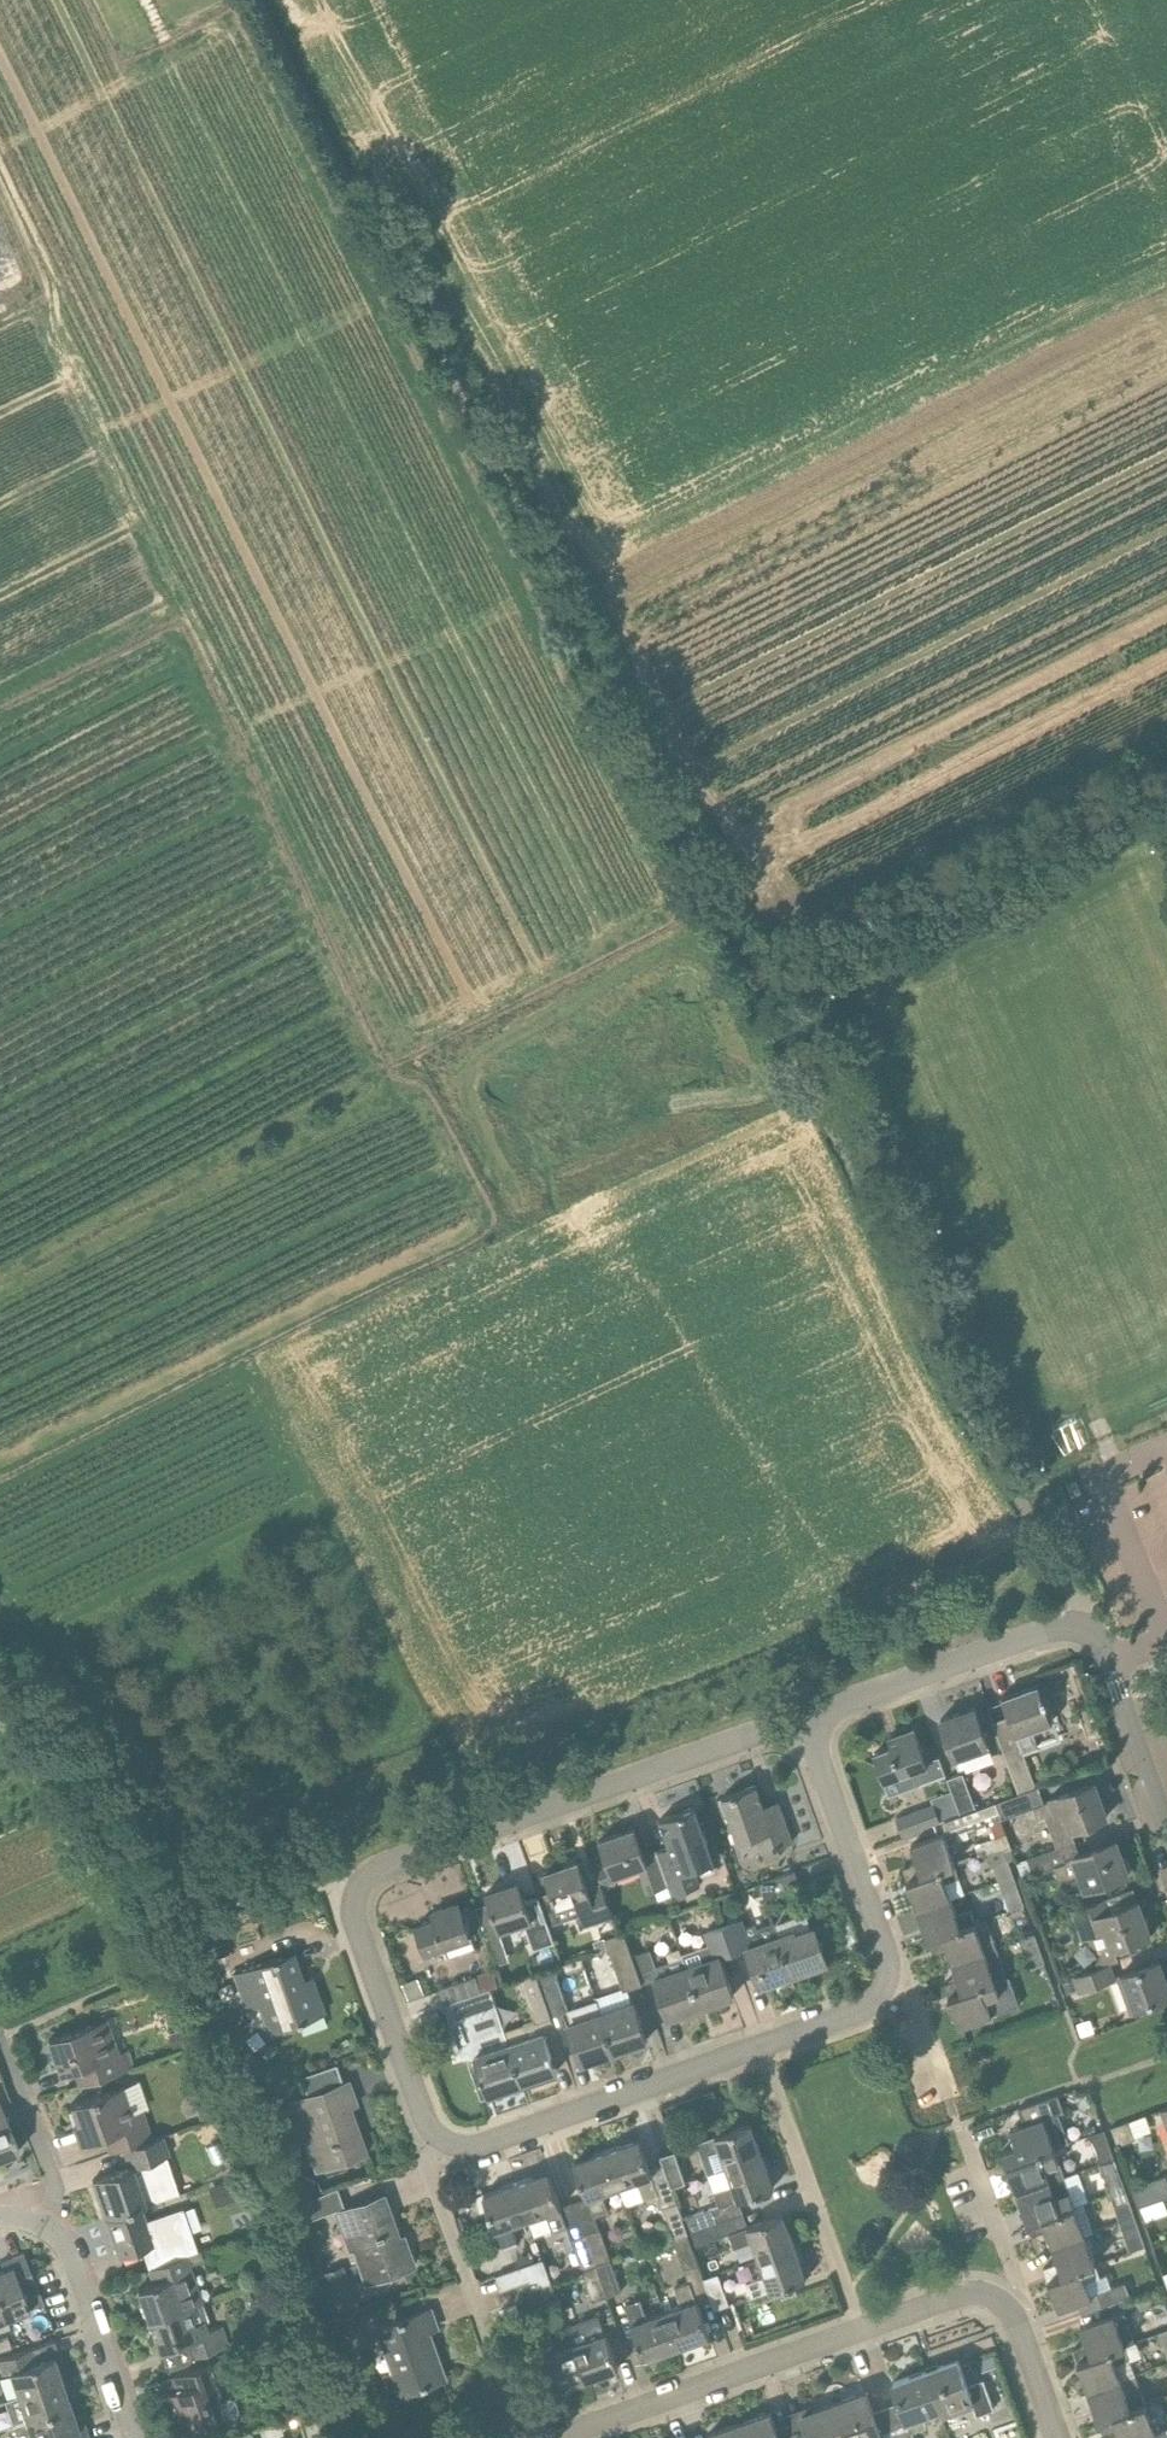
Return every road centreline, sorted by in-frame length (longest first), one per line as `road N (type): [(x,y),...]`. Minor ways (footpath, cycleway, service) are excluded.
road 1 (unclassified): [(1083,1630),(1076,1594),(947,1380),(763,988),(668,829),(538,550),(256,0)]
road 2 (residential): [(347,2437),(286,2226),(180,1961),(0,1641)]
road 3 (residential): [(439,2143),(423,2123),(375,1958),(368,1910),(389,1878),(806,1725)]
road 4 (residential): [(760,2050),(871,2007),(888,1974),(806,1725)]
road 5 (residential): [(439,2143),(471,2149),(760,2050)]
road 6 (residential): [(861,2330),(552,2437)]
road 7 (residential): [(806,1725),(1052,1629),(1083,1630)]
road 8 (residential): [(1056,2437),(999,2299),(962,2293),(861,2330)]
road 9 (residential): [(42,2226),(68,2254),(132,2437)]
road 10 (residential): [(1166,1829),(1108,1665),(1083,1630)]
road 11 (residential): [(42,2226),(55,2184),(0,2047)]
road 12 (residential): [(533,2437),(466,2267)]
road 13 (residential): [(861,2330),(810,2189)]
road 14 (residential): [(760,2050),(810,2189)]
road 15 (residential): [(439,2143),(438,2195),(466,2267)]

